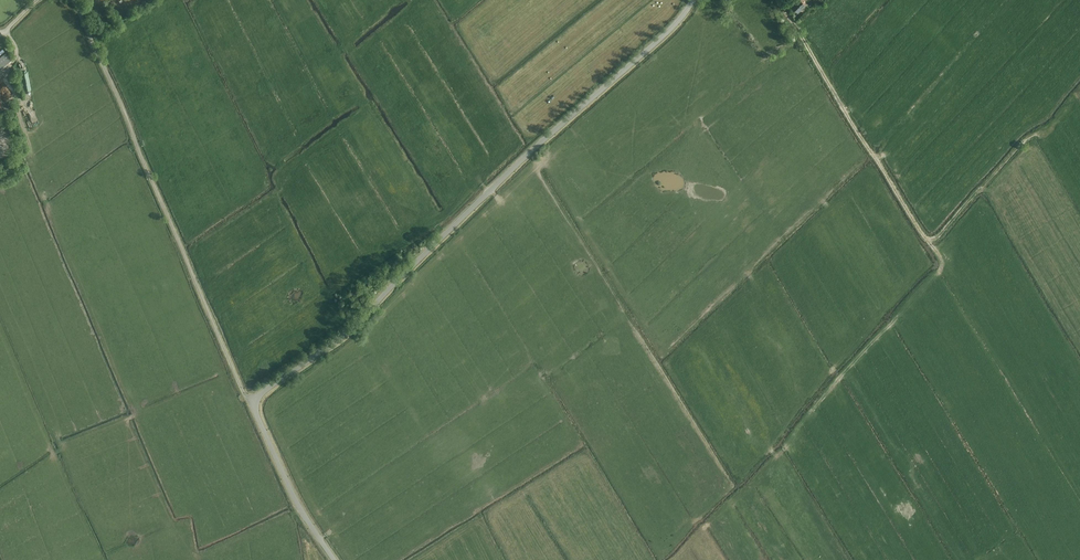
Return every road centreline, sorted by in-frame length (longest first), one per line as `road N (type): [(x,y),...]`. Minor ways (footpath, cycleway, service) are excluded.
road 1 (unclassified): [(250,403),(341,341),(694,0)]
road 2 (unclassified): [(71,0),(250,403)]
road 3 (unclassified): [(927,243),(780,0)]
road 4 (unclassified): [(250,403),(332,559)]

